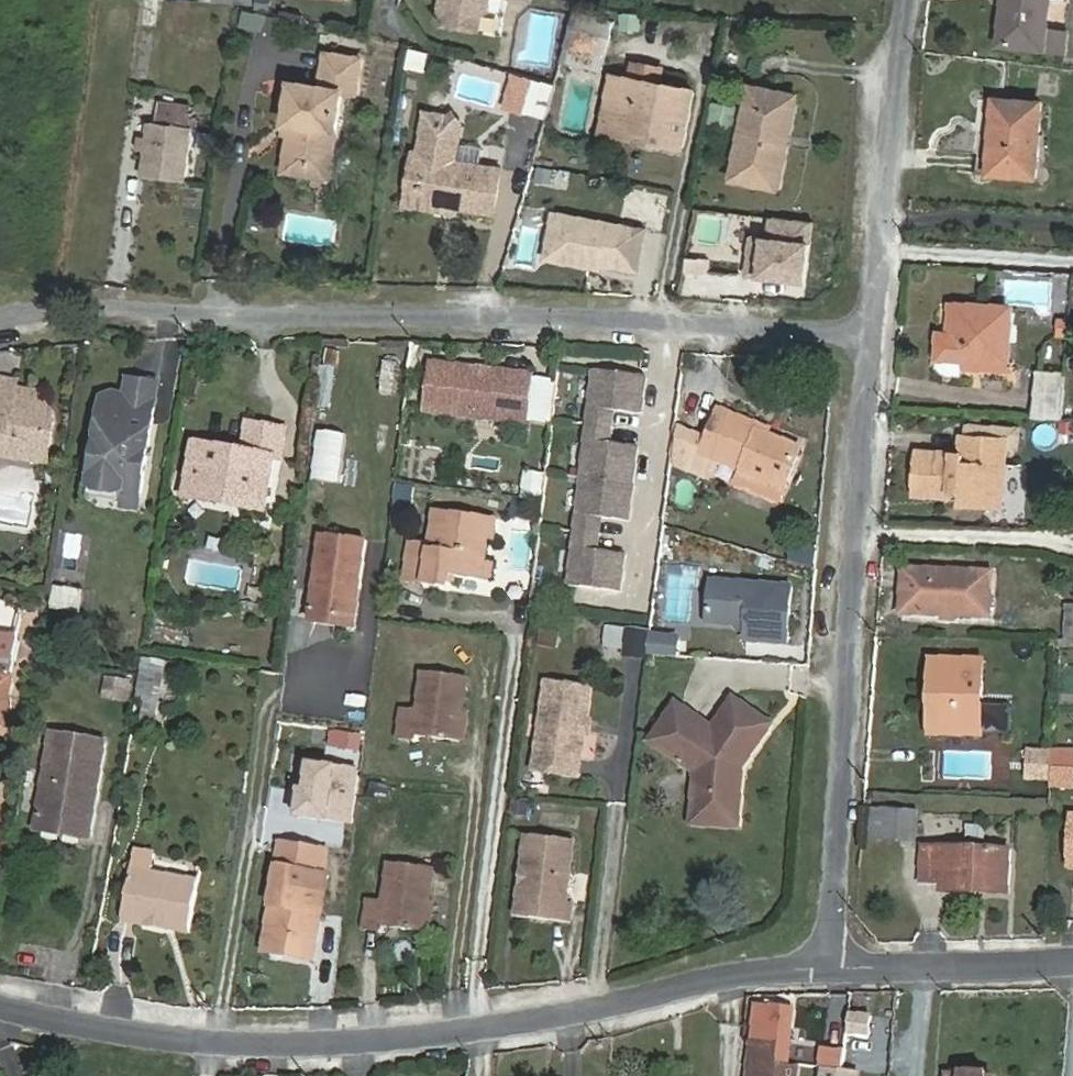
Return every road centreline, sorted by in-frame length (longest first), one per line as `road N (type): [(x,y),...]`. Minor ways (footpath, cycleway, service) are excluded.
road 1 (residential): [(0,320),(41,310),(642,319),(871,333)]
road 2 (residential): [(827,950),(617,995),(325,1033),(55,1006),(0,991)]
road 3 (residential): [(827,950),(871,333)]
road 4 (residential): [(871,333),(904,0)]
road 5 (residential): [(1072,952),(827,950)]

